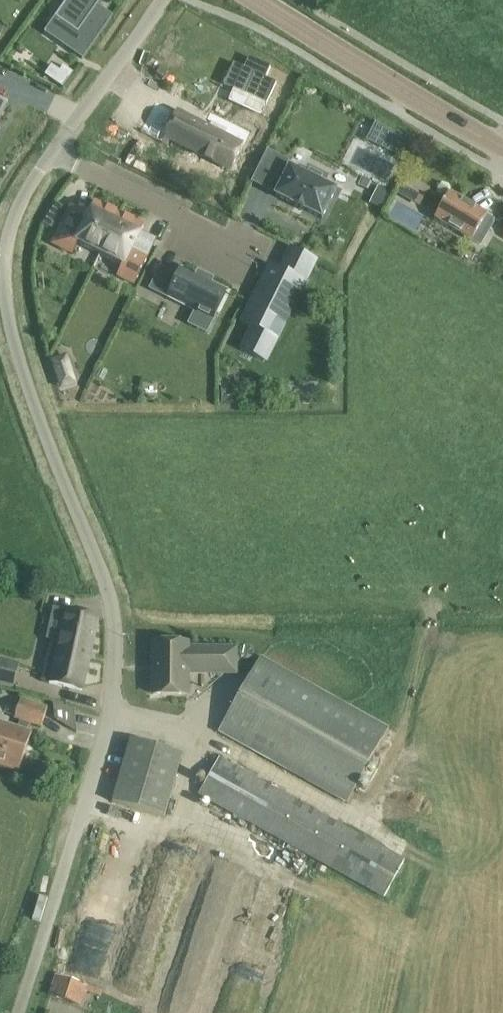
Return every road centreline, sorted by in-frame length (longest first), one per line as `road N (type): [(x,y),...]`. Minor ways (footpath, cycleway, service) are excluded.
road 1 (residential): [(20,1012),(119,679),(117,607),(6,309),(14,214),(51,155)]
road 2 (tertiary): [(502,146),(256,0)]
road 3 (residential): [(263,265),(51,155)]
road 4 (residential): [(51,155),(162,0)]

